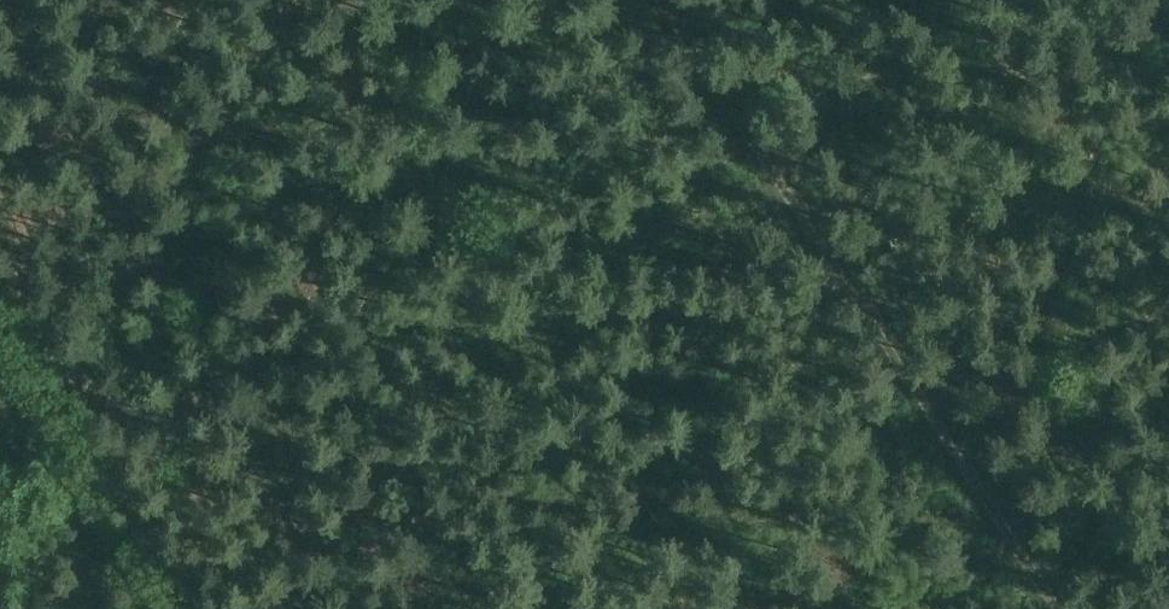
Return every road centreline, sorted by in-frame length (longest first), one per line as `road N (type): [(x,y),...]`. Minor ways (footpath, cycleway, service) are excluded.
road 1 (track): [(1058,608),(658,0)]
road 2 (unclassified): [(153,608),(0,354)]

